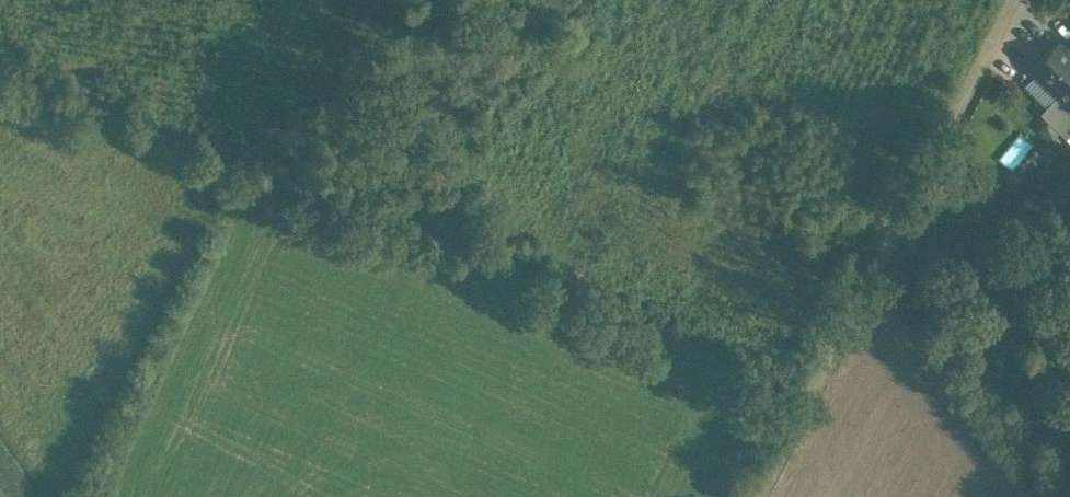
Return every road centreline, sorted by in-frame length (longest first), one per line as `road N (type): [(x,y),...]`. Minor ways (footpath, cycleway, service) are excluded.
road 1 (track): [(773,496),(1024,0)]

